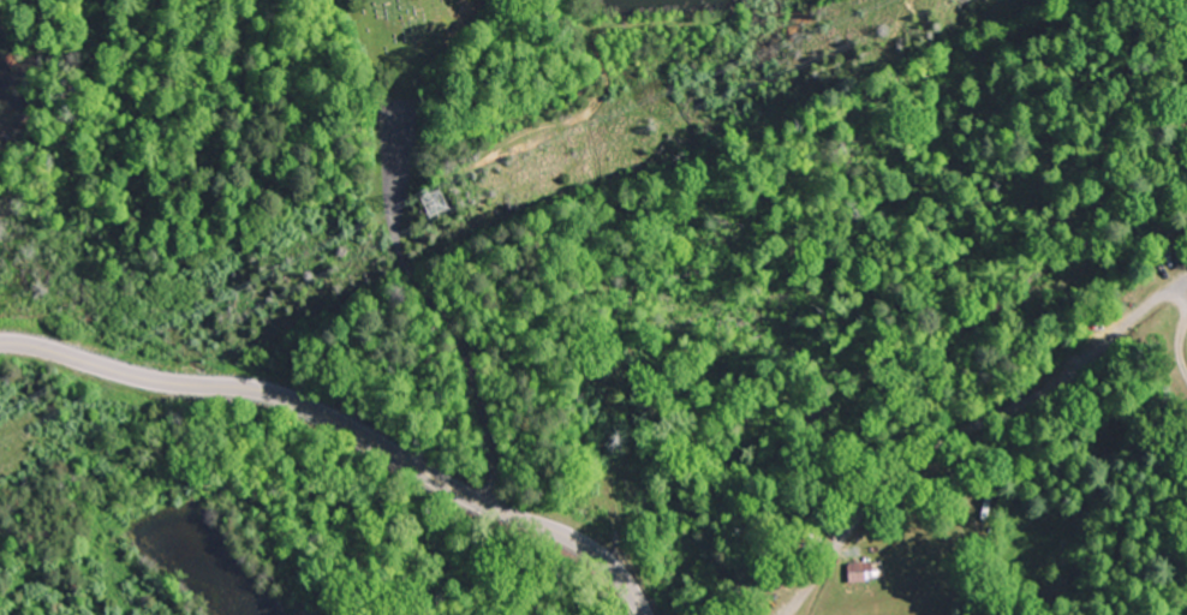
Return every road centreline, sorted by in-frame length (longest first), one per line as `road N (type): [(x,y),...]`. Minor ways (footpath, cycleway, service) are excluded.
road 1 (secondary): [(644,614),(624,580),(584,544),(457,492),(304,405),(0,343)]
road 2 (track): [(394,172),(469,166),(612,103),(620,86),(596,52),(600,28),(705,23),(740,12)]

